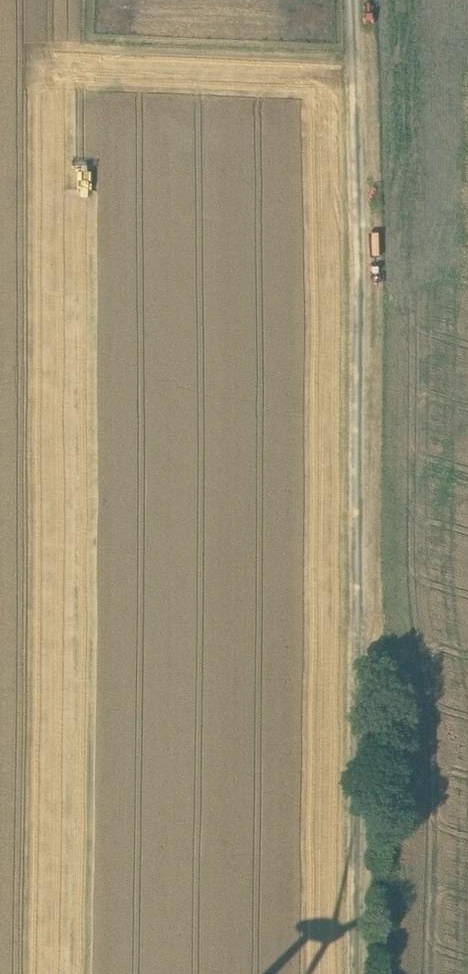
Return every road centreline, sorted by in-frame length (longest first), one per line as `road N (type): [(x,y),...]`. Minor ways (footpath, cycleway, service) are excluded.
road 1 (track): [(350,0),(362,292),(356,973)]

